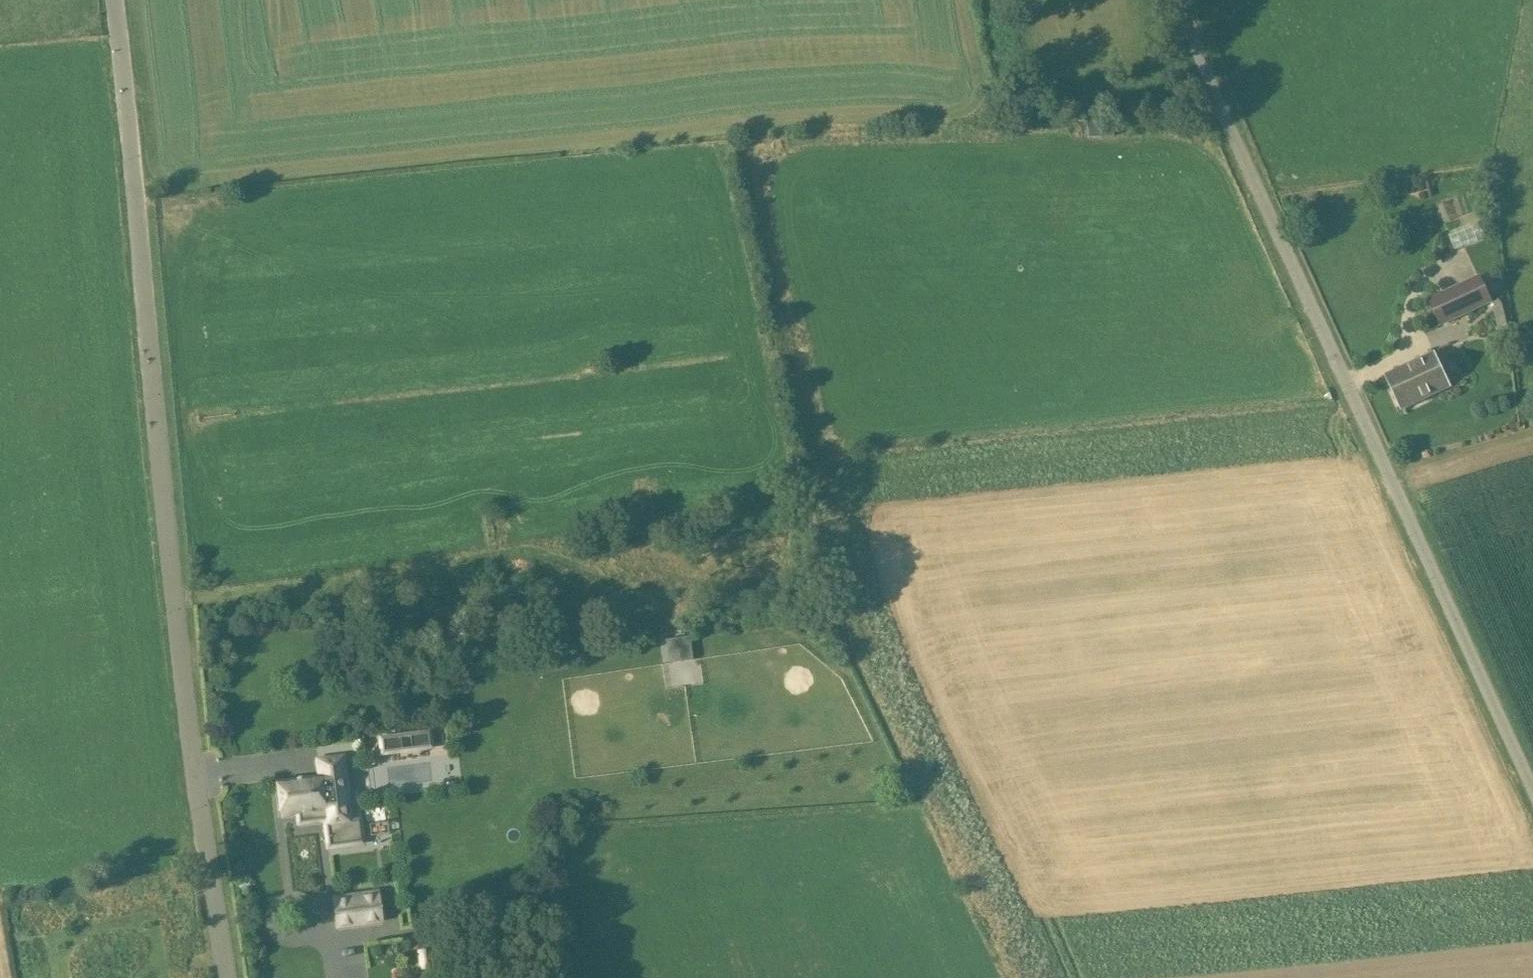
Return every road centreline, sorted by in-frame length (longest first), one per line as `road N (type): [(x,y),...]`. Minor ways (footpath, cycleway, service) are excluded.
road 1 (unclassified): [(229,977),(192,740),(115,0)]
road 2 (unclassified): [(1532,782),(1218,101),(1188,0)]

